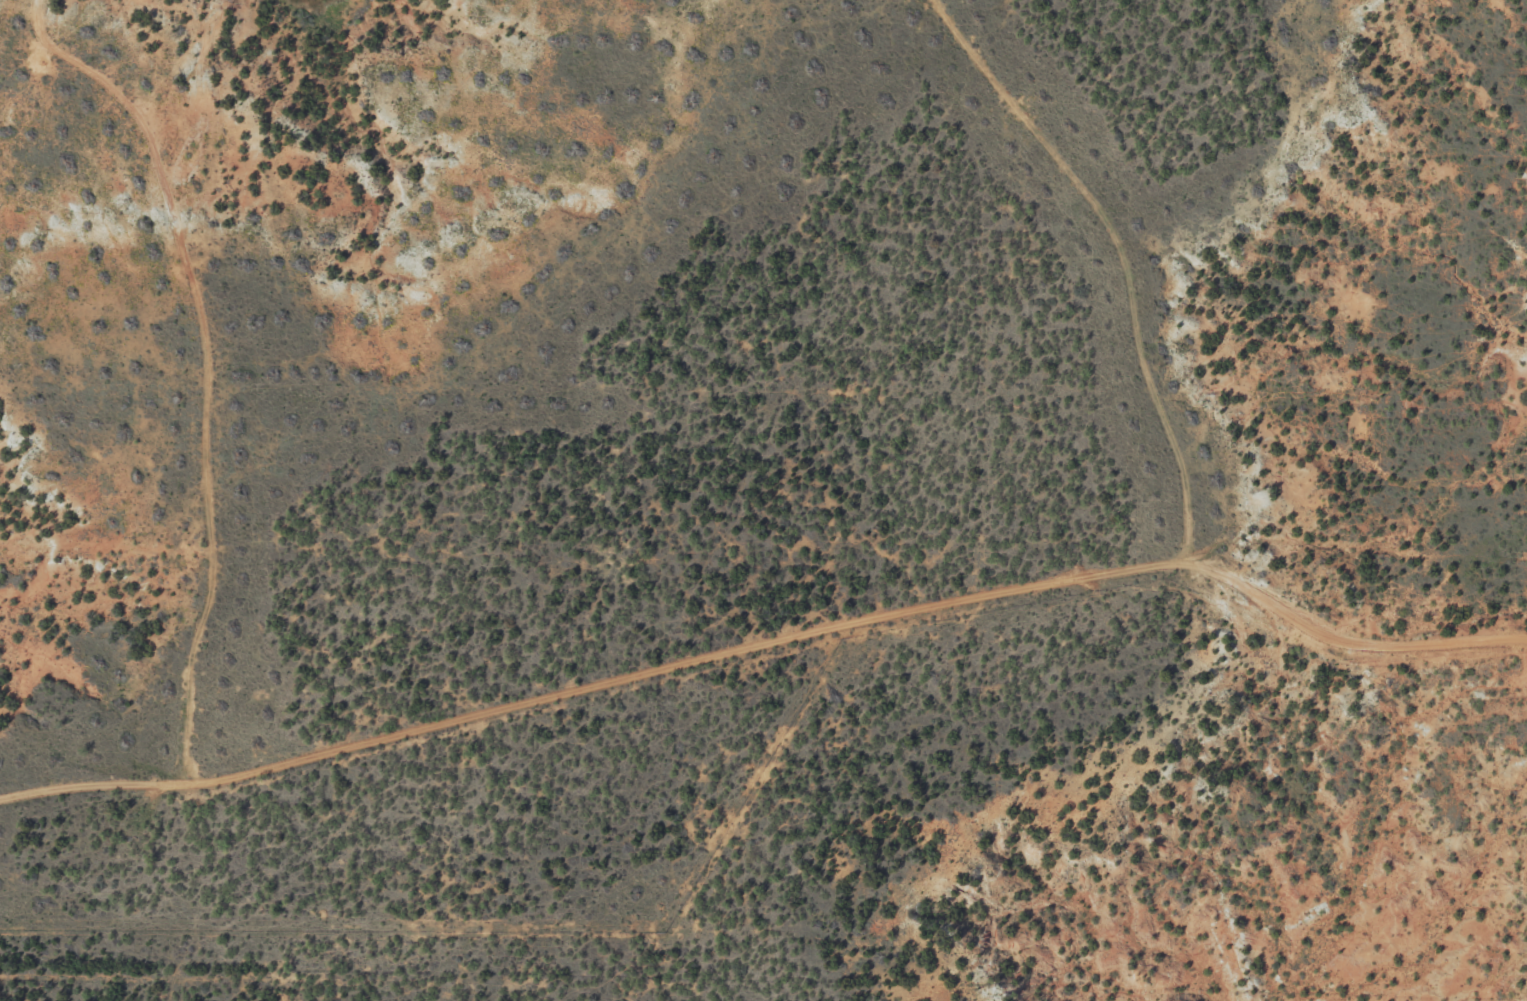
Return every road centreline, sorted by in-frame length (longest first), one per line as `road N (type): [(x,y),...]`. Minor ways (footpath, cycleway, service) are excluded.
road 1 (residential): [(1526,664),(1292,613),(1194,562),(969,588),(401,721),(88,767)]
road 2 (residential): [(0,783),(88,767),(104,721),(176,613),(191,521),(268,438),(421,366),(621,222),(739,37),(788,0)]
road 3 (residential): [(1194,562),(1184,485),(1138,387),(1092,238),(945,0)]

